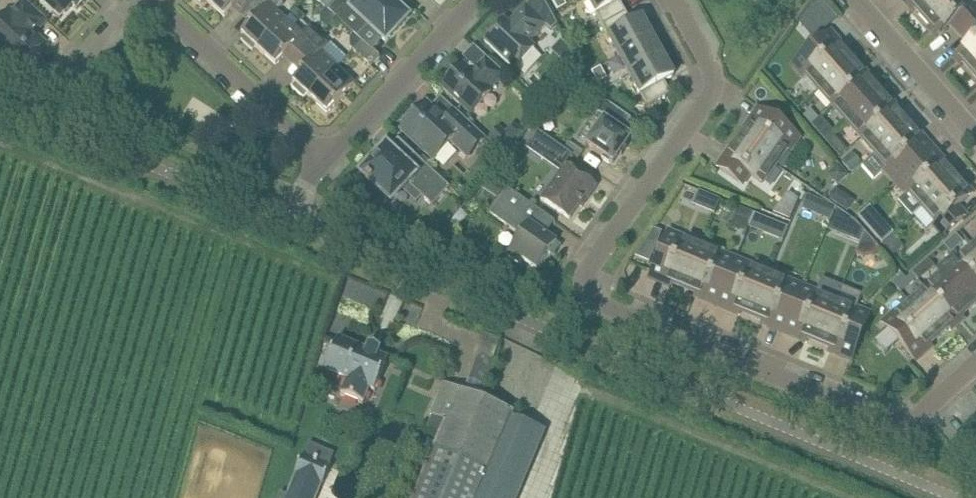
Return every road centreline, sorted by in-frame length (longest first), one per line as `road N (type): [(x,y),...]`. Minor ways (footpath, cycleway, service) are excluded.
road 1 (residential): [(975,365),(915,419),(889,423),(590,300),(587,266),(713,98),(711,68),(674,0)]
road 2 (unclassified): [(955,497),(326,237),(293,210)]
road 3 (unclassified): [(293,210),(244,206),(0,103)]
road 4 (residential): [(318,156),(149,0)]
road 5 (residential): [(318,156),(347,142),(475,0)]
road 6 (residential): [(975,132),(863,0)]

